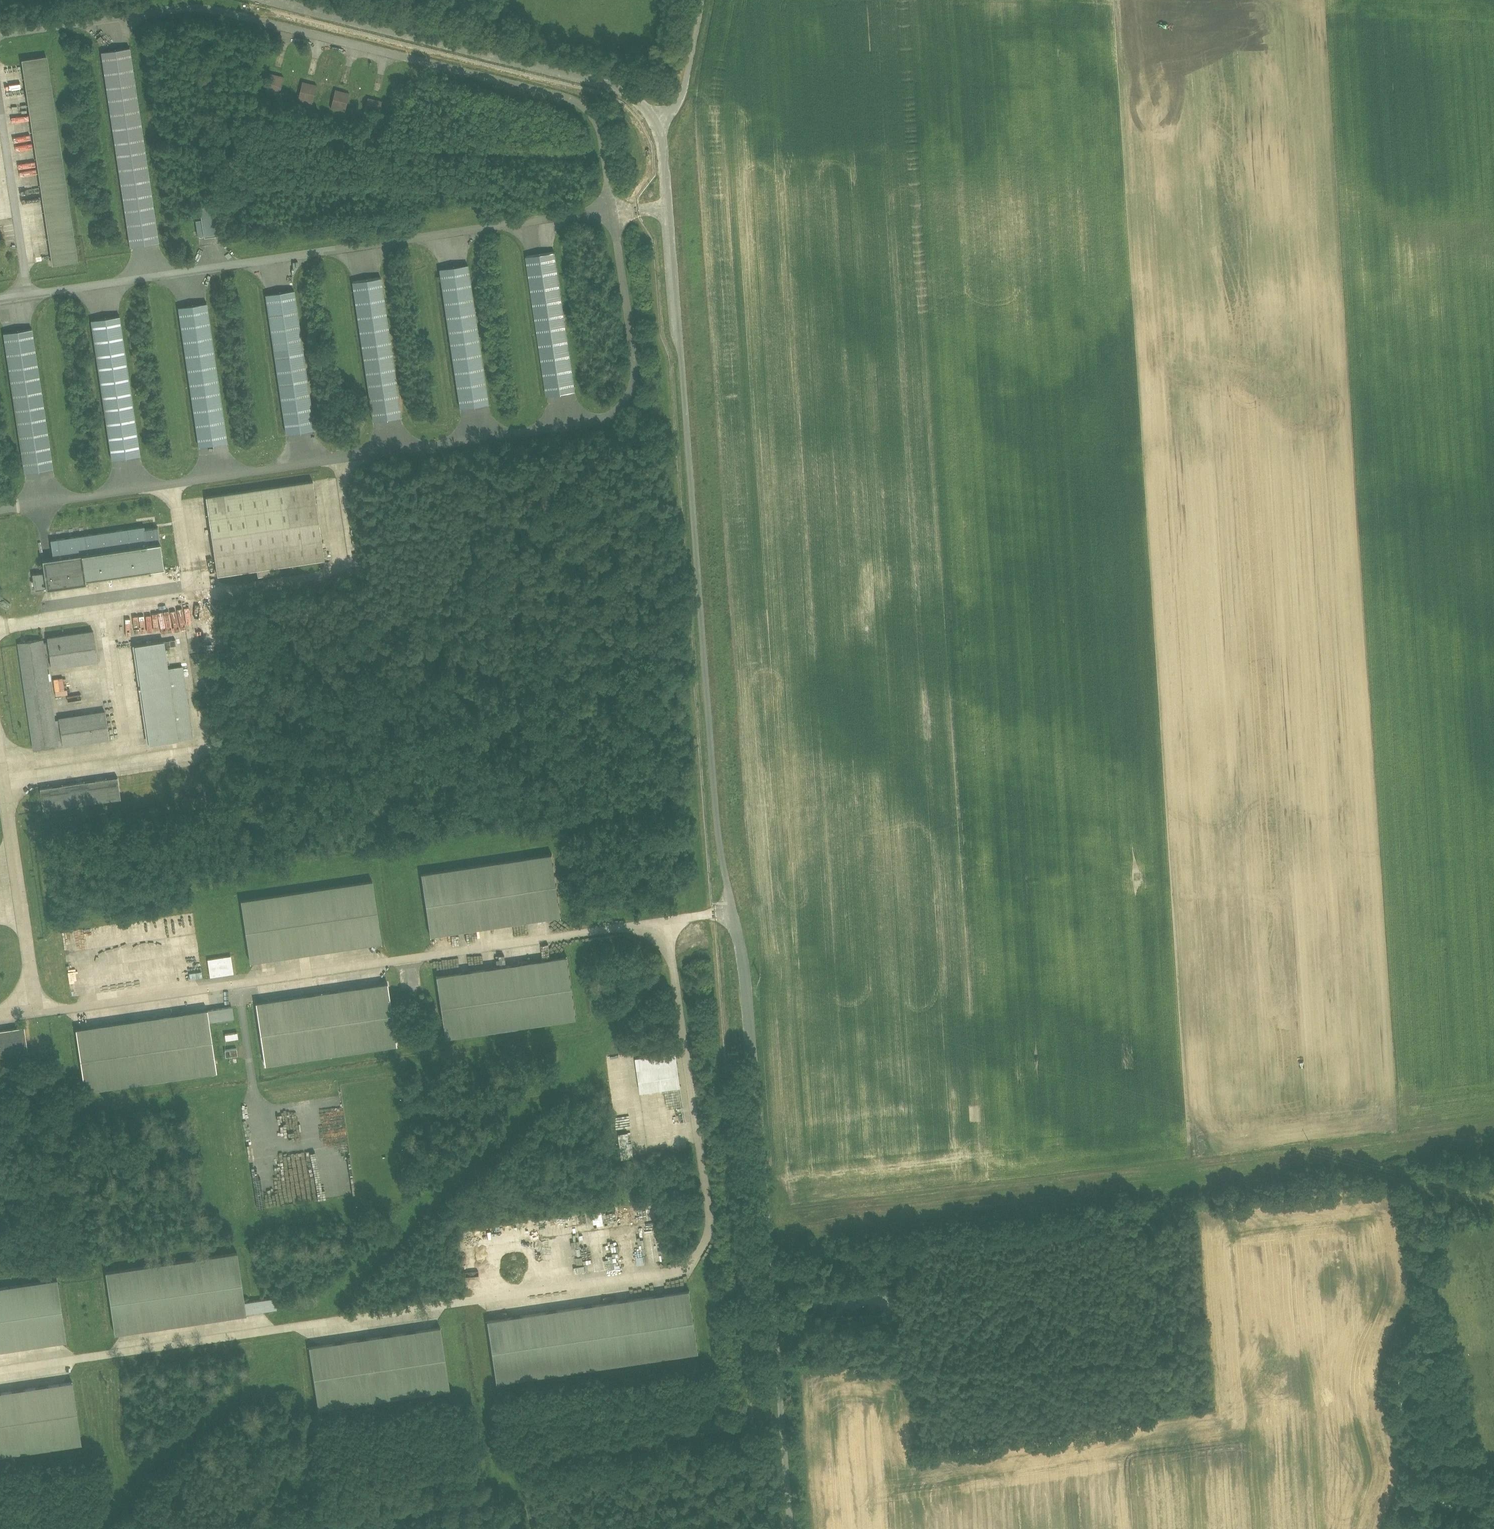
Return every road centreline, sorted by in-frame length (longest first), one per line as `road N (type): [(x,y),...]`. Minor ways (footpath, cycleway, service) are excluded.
road 1 (unclassified): [(660,124),(718,845),(744,983),(789,1528)]
road 2 (unclassified): [(660,124),(612,88),(266,0)]
road 3 (unclassified): [(703,0),(685,92),(660,124)]

